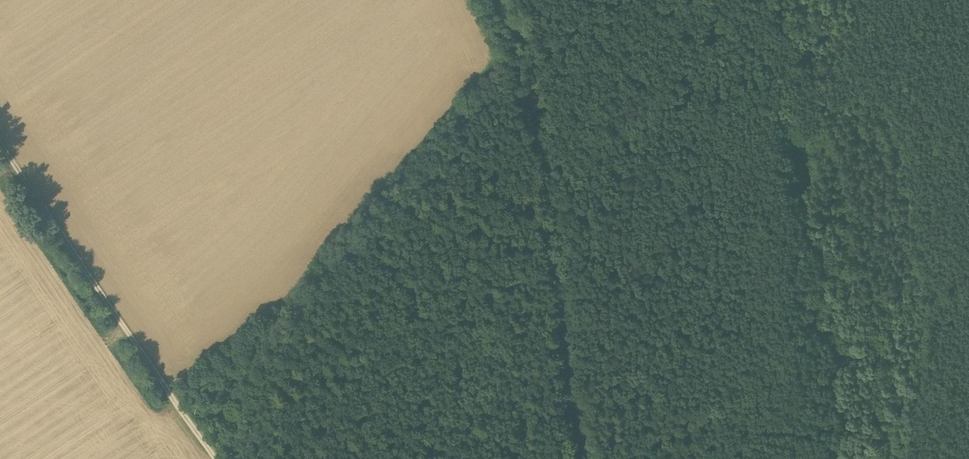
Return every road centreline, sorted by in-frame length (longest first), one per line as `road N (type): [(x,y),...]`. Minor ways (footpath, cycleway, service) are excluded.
road 1 (track): [(0,151),(212,458)]

